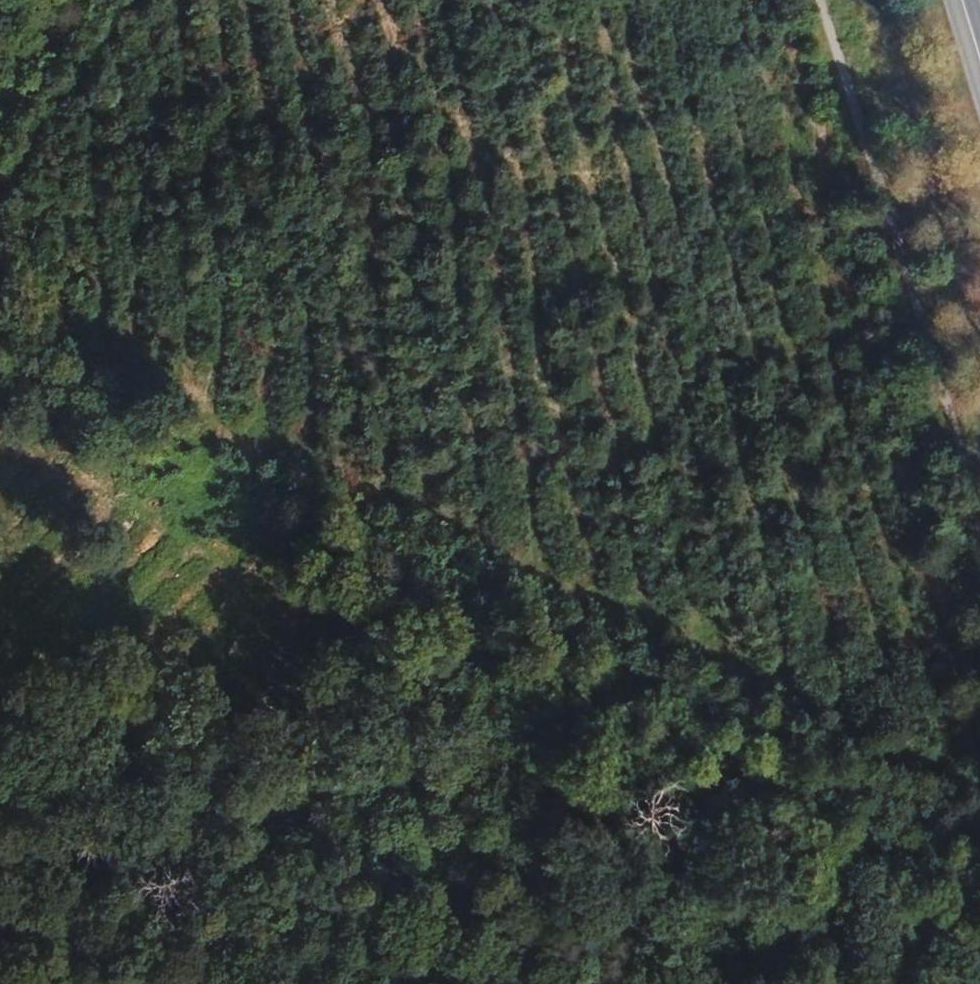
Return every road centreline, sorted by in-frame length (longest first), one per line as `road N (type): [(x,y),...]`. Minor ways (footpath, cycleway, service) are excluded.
road 1 (track): [(979,465),(825,0)]
road 2 (track): [(910,983),(979,841)]

